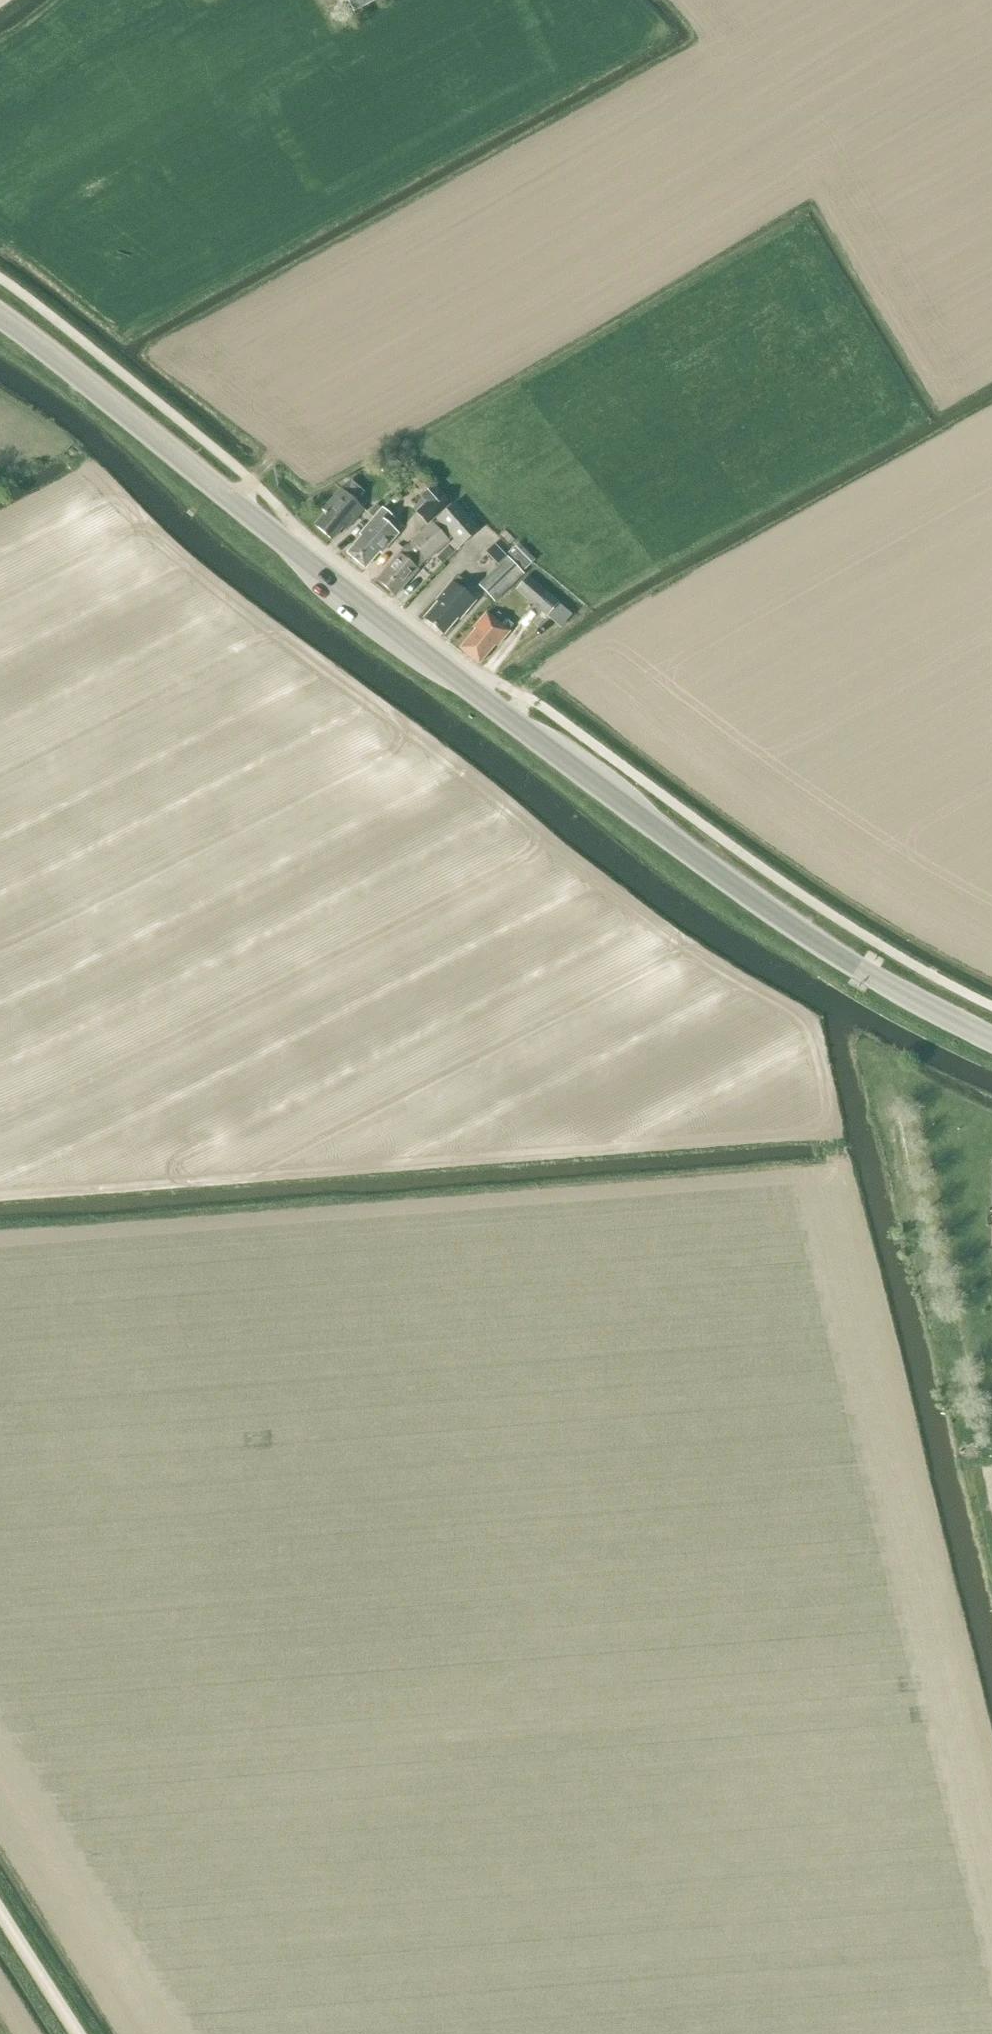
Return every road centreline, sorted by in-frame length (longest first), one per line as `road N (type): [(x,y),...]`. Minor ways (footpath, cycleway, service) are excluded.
road 1 (primary): [(991,1040),(812,939),(586,777),(0,316)]
road 2 (unclassified): [(80,2033),(0,1909)]

